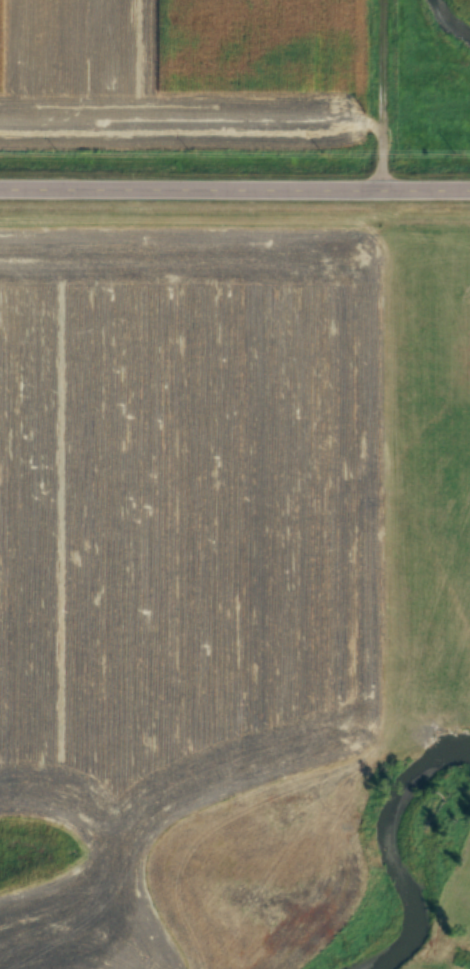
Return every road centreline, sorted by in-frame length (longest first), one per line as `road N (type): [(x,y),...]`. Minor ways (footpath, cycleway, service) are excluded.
road 1 (tertiary): [(469,185),(0,184)]

